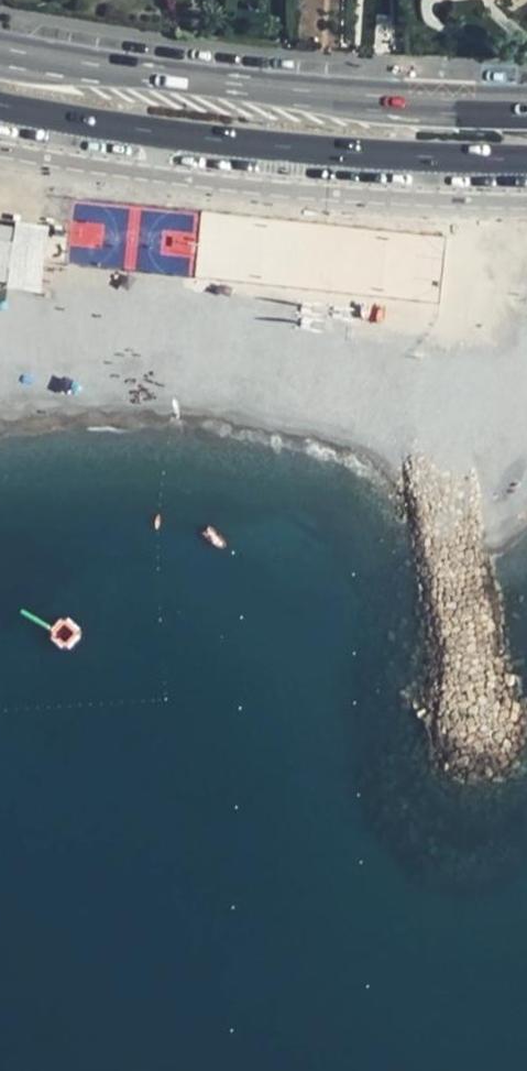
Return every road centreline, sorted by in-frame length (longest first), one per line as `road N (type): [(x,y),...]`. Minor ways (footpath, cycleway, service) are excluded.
road 1 (primary): [(526,107),(302,94),(0,51)]
road 2 (primary): [(0,106),(299,147),(526,159)]

